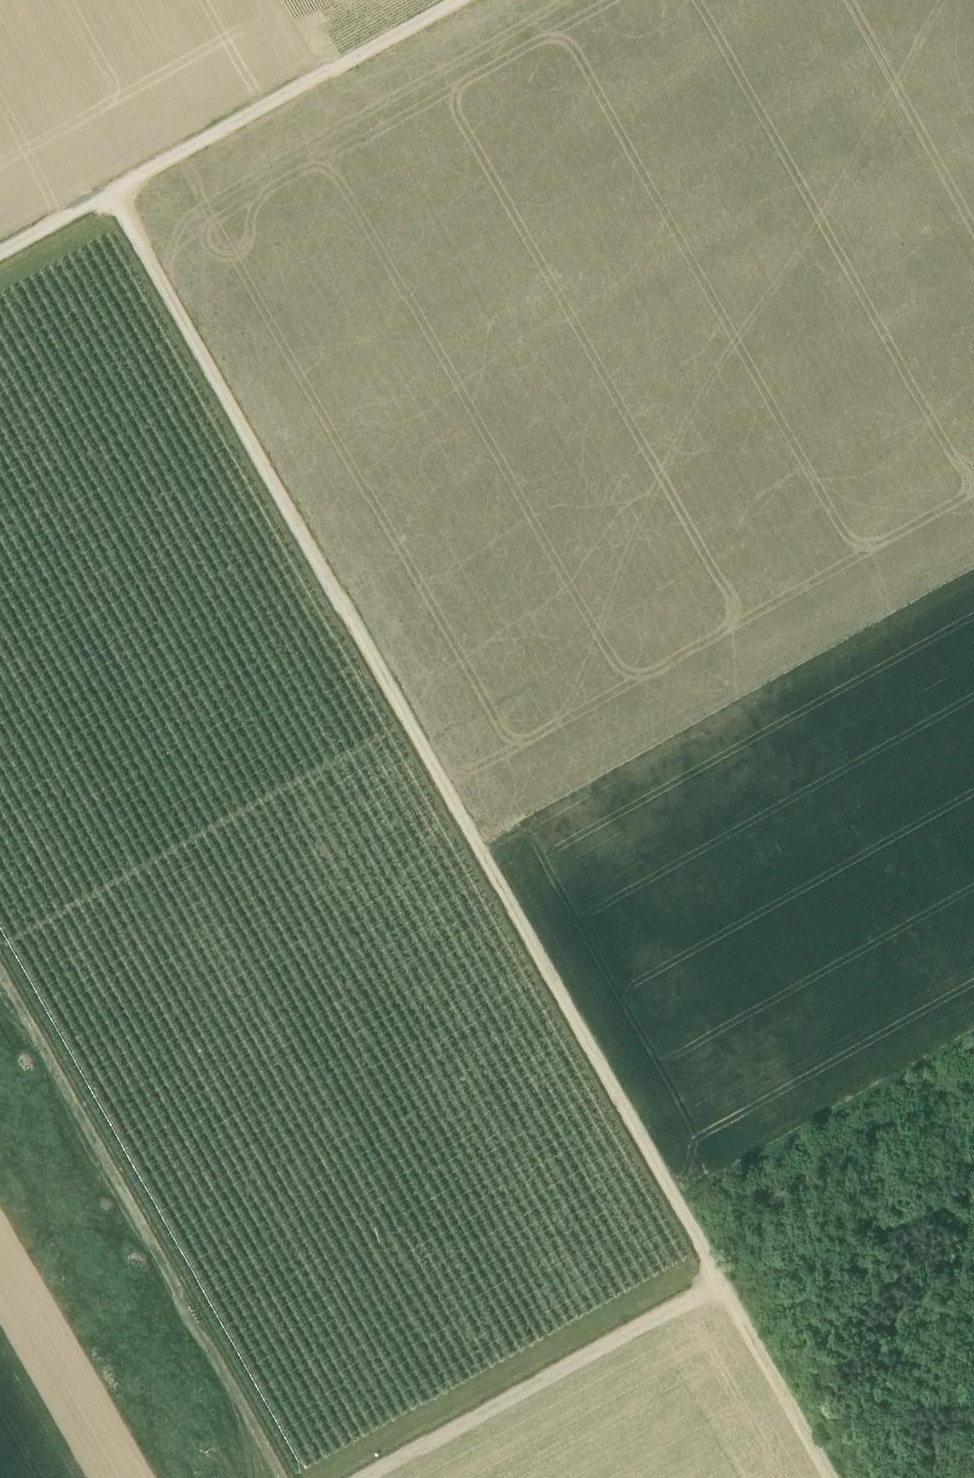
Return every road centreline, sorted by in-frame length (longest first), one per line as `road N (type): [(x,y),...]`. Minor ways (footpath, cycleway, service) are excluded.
road 1 (track): [(720,1291),(115,198)]
road 2 (track): [(115,198),(470,0)]
road 3 (track): [(380,1477),(720,1291)]
road 4 (track): [(827,1477),(720,1291)]
road 5 (track): [(0,262),(115,198)]

